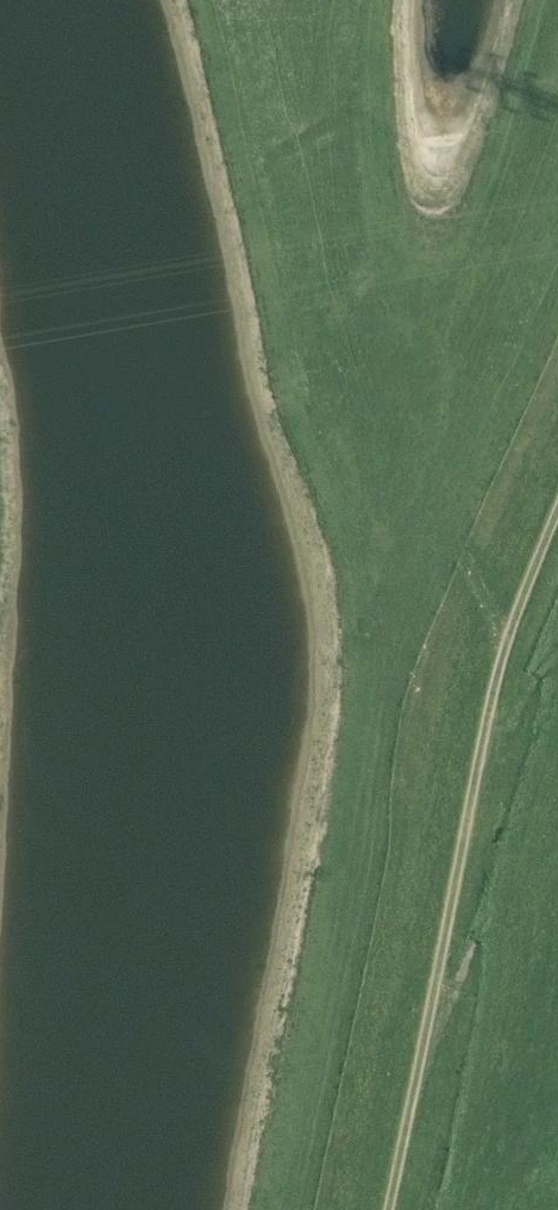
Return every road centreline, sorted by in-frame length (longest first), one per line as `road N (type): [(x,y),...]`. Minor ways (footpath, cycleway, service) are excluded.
road 1 (track): [(557,520),(498,673),(457,873)]
road 2 (track): [(386,1209),(457,873)]

